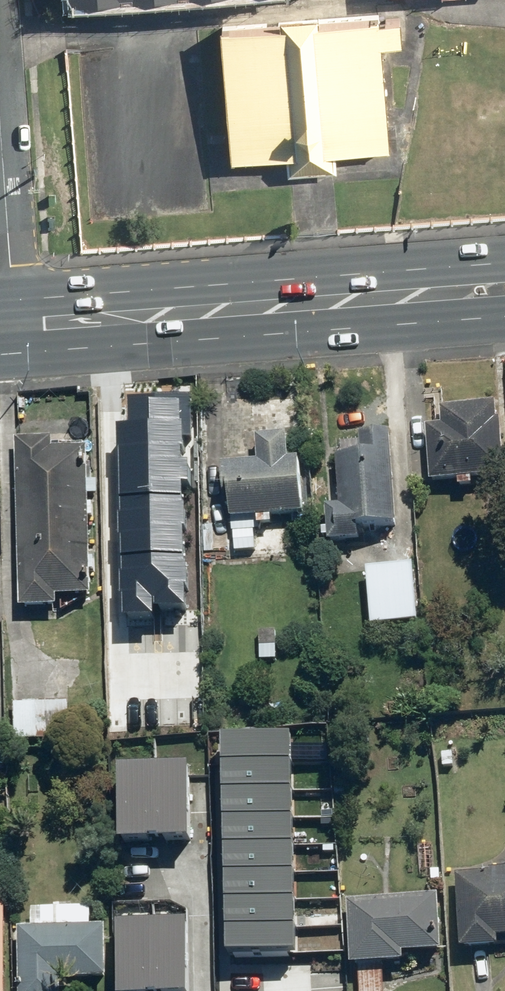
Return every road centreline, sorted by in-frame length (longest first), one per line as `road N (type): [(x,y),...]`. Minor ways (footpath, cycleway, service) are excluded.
road 1 (primary): [(18,320),(504,289)]
road 2 (residential): [(0,93),(18,320)]

